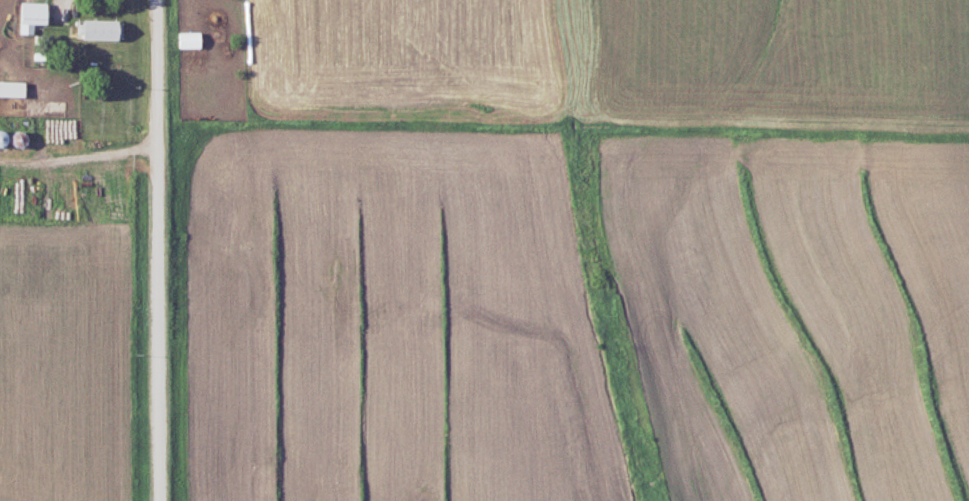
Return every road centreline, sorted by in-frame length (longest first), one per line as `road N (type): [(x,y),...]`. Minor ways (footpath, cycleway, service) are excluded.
road 1 (residential): [(162,500),(159,0)]

